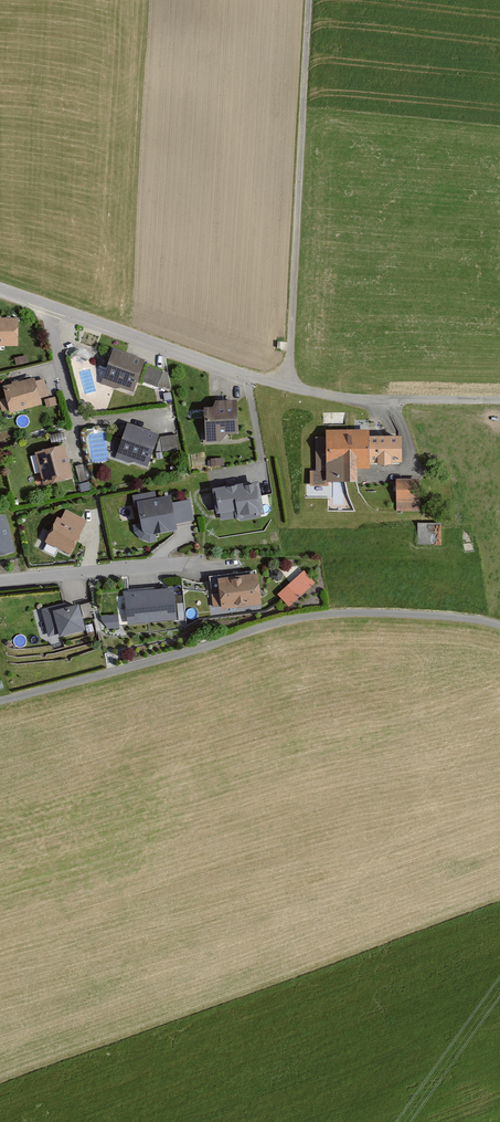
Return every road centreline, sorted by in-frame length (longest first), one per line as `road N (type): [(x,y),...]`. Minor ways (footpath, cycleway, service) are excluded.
road 1 (track): [(0,702),(300,618),(397,615),(499,627)]
road 2 (residential): [(51,311),(248,377)]
road 3 (residential): [(0,581),(186,563)]
road 4 (residential): [(248,377),(343,398),(393,400)]
road 5 (residential): [(248,377),(260,470),(226,477)]

